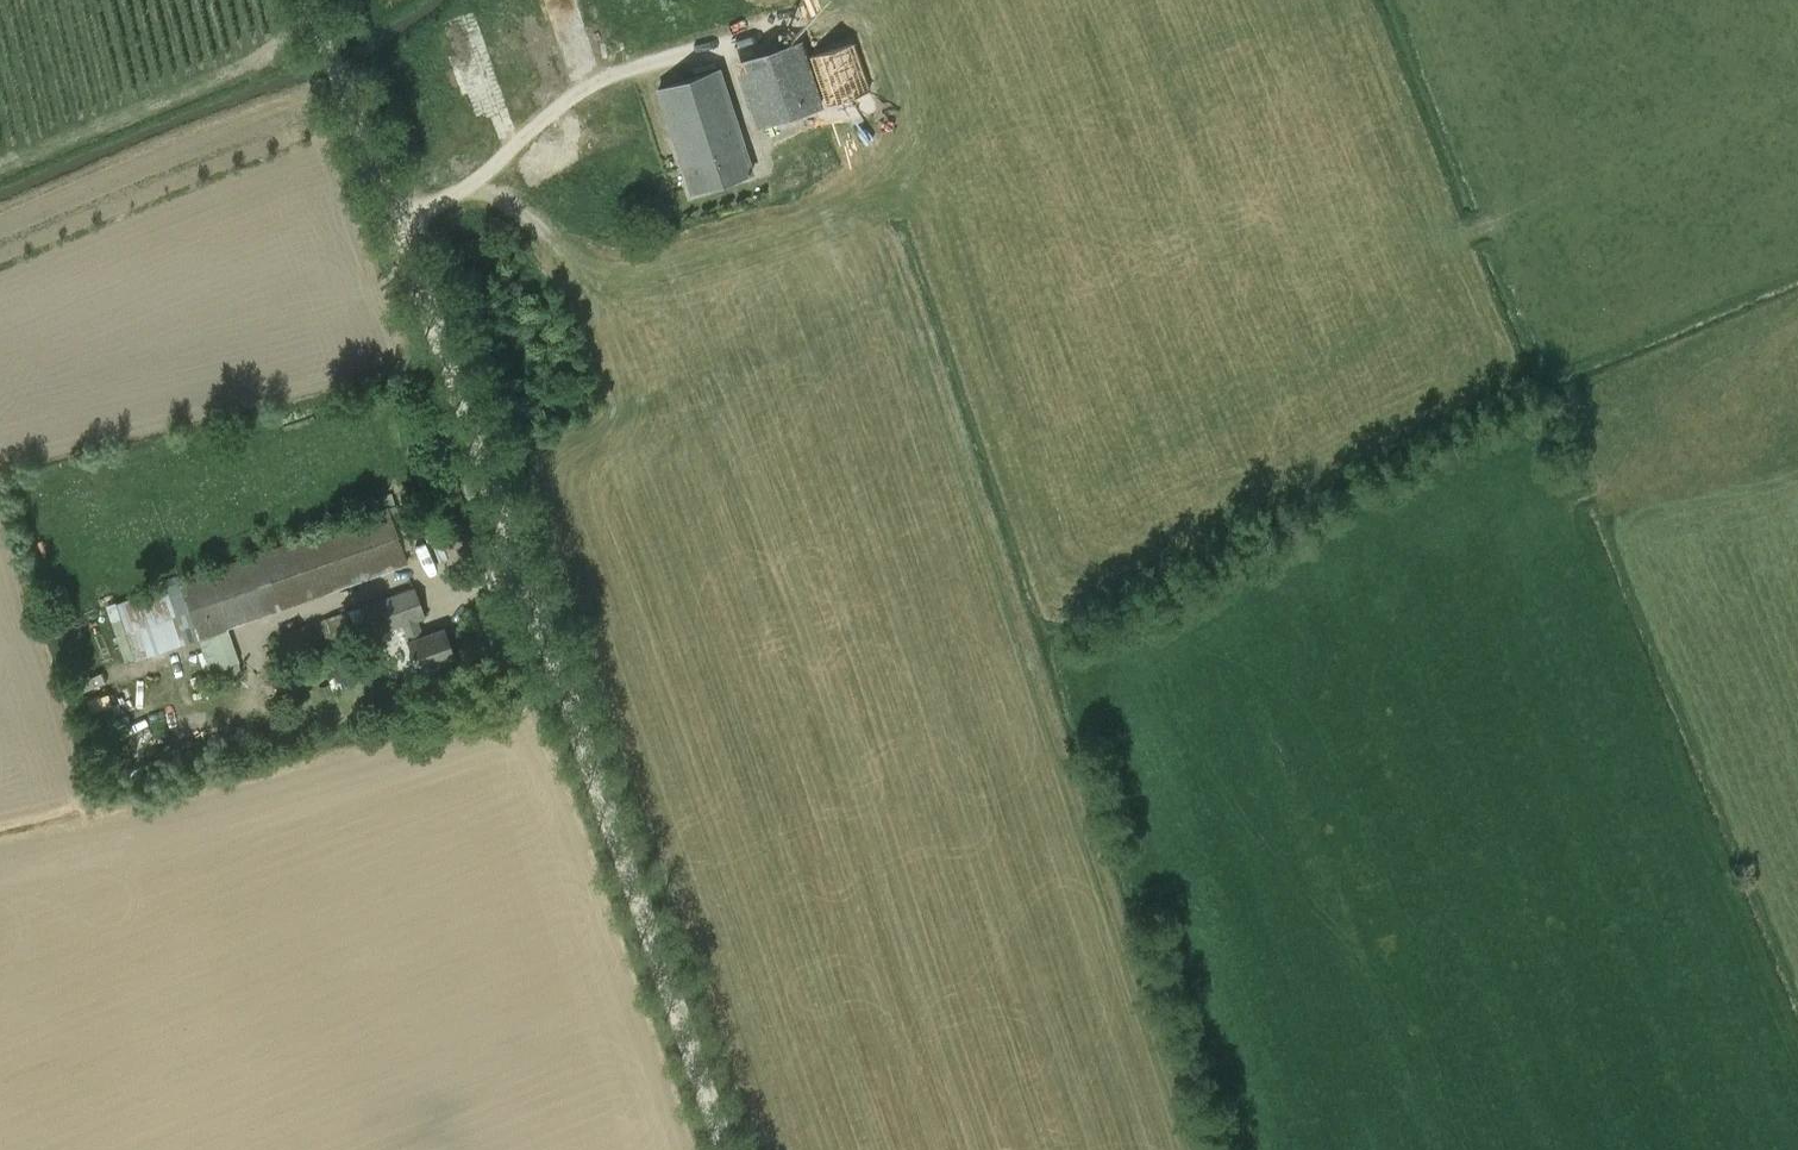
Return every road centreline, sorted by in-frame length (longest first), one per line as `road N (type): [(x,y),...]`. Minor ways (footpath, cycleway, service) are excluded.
road 1 (track): [(723,1149),(310,0)]

